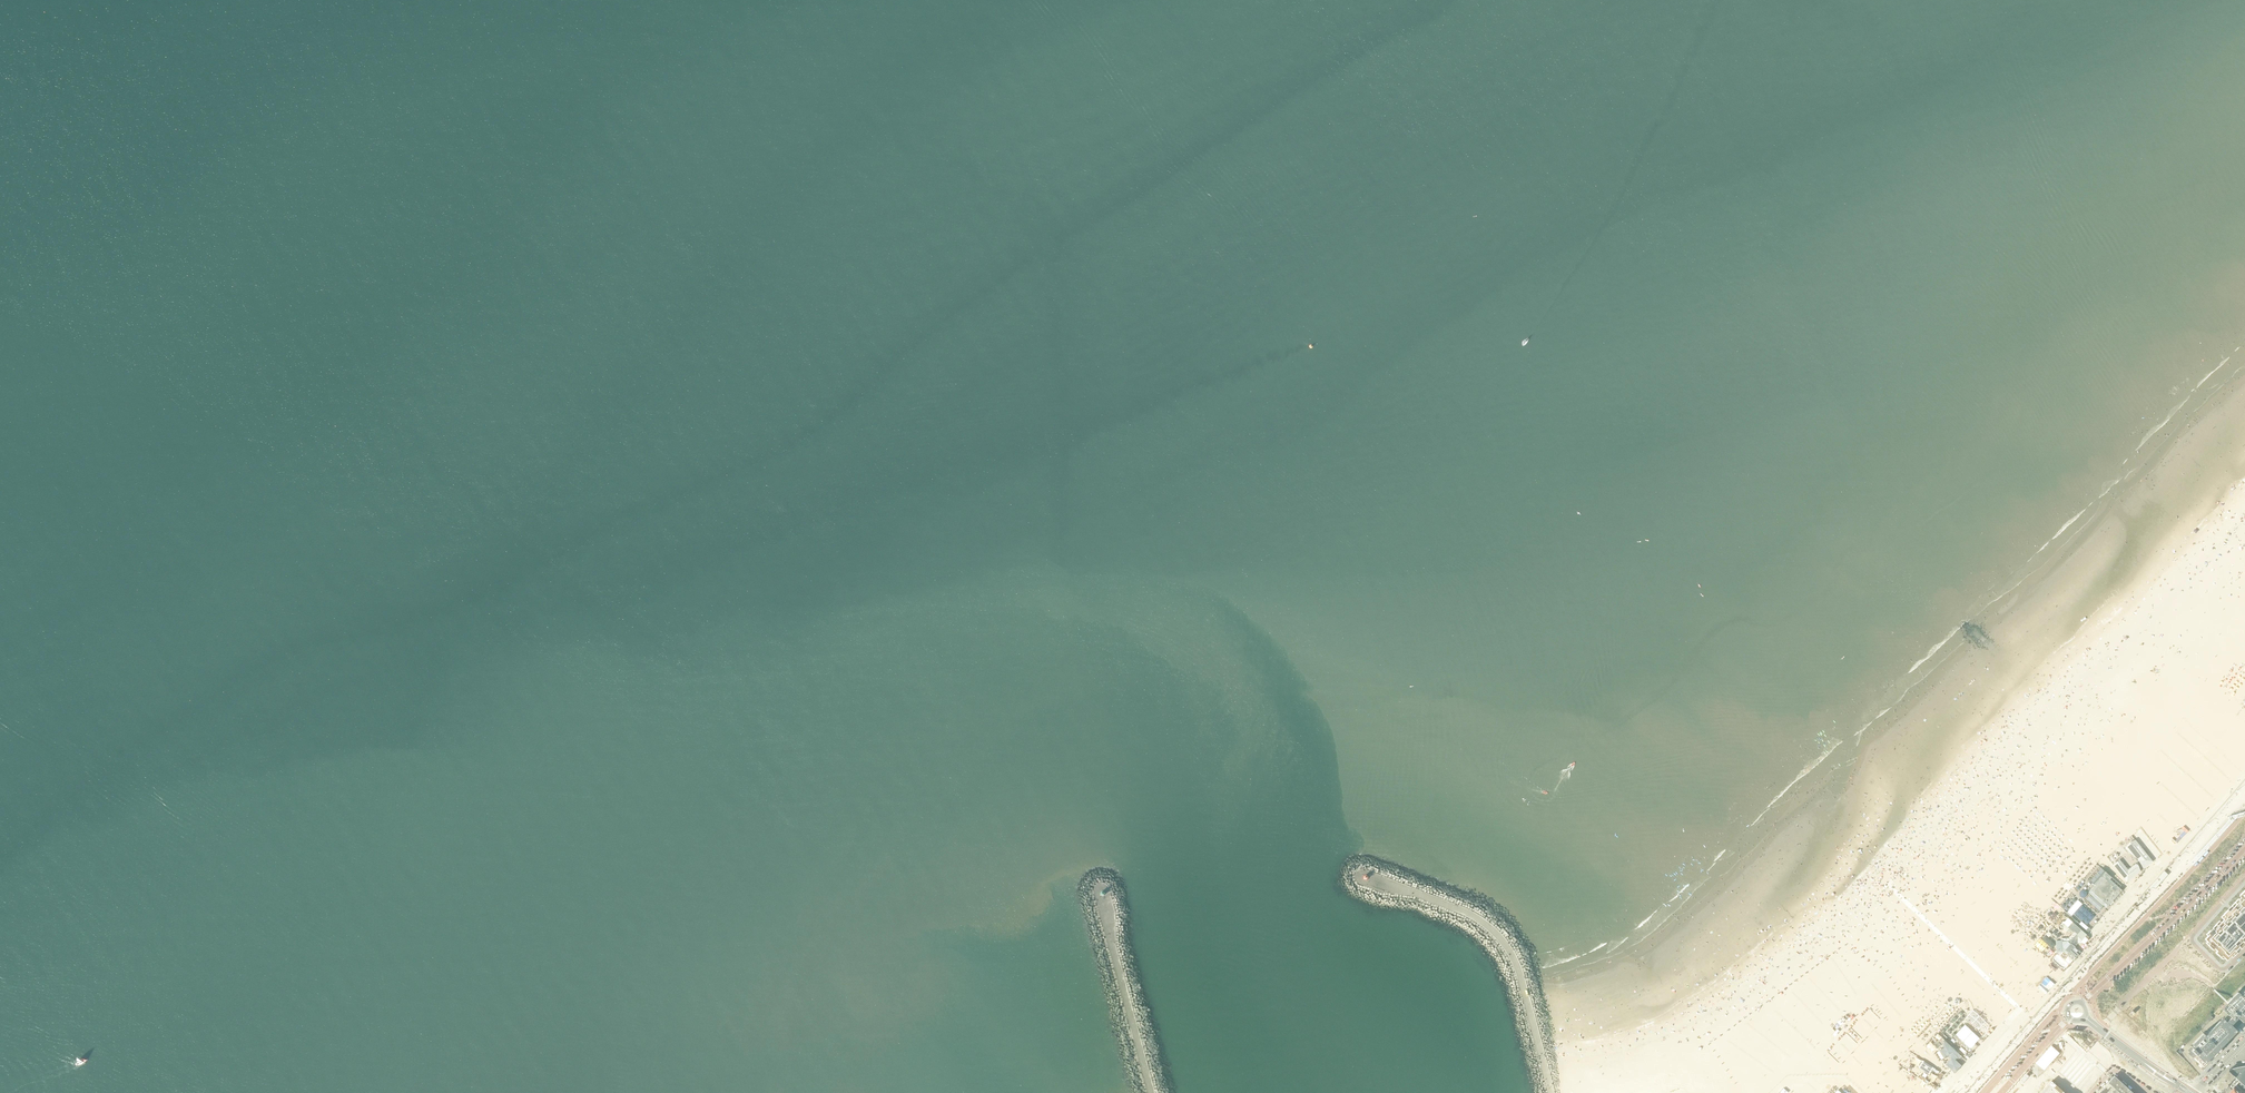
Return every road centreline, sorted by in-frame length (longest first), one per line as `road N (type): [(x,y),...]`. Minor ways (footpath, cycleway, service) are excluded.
road 1 (residential): [(2244,849),(2081,1003)]
road 2 (residential): [(2189,1092),(2085,1017)]

